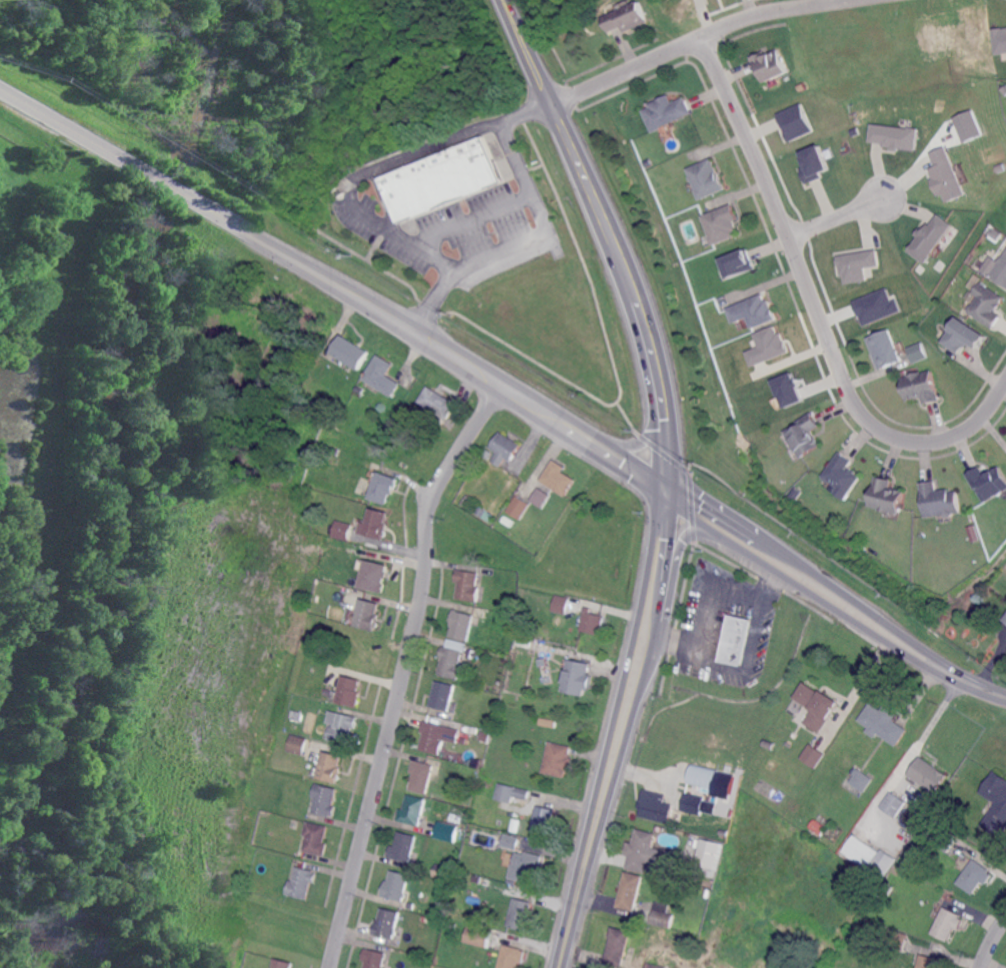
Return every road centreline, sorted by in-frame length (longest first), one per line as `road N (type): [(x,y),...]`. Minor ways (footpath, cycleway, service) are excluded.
road 1 (residential): [(331,967),(425,588),(429,502),(498,383)]
road 2 (tertiary): [(503,0),(642,319),(663,400),(670,491)]
road 3 (residential): [(437,343),(0,88)]
road 4 (tertiary): [(670,491),(650,619),(561,967)]
road 5 (residential): [(702,34),(841,381),(857,398)]
road 6 (residential): [(670,491),(696,520),(924,666),(956,675)]
road 7 (residential): [(956,675),(704,498),(670,491)]
road 8 (residential): [(840,0),(754,12),(549,100)]
road 9 (residential): [(670,491),(437,343)]
road 10 (residential): [(1005,383),(975,423),(924,439),(896,433),(857,398)]
road 11 (residential): [(895,192),(783,238)]

